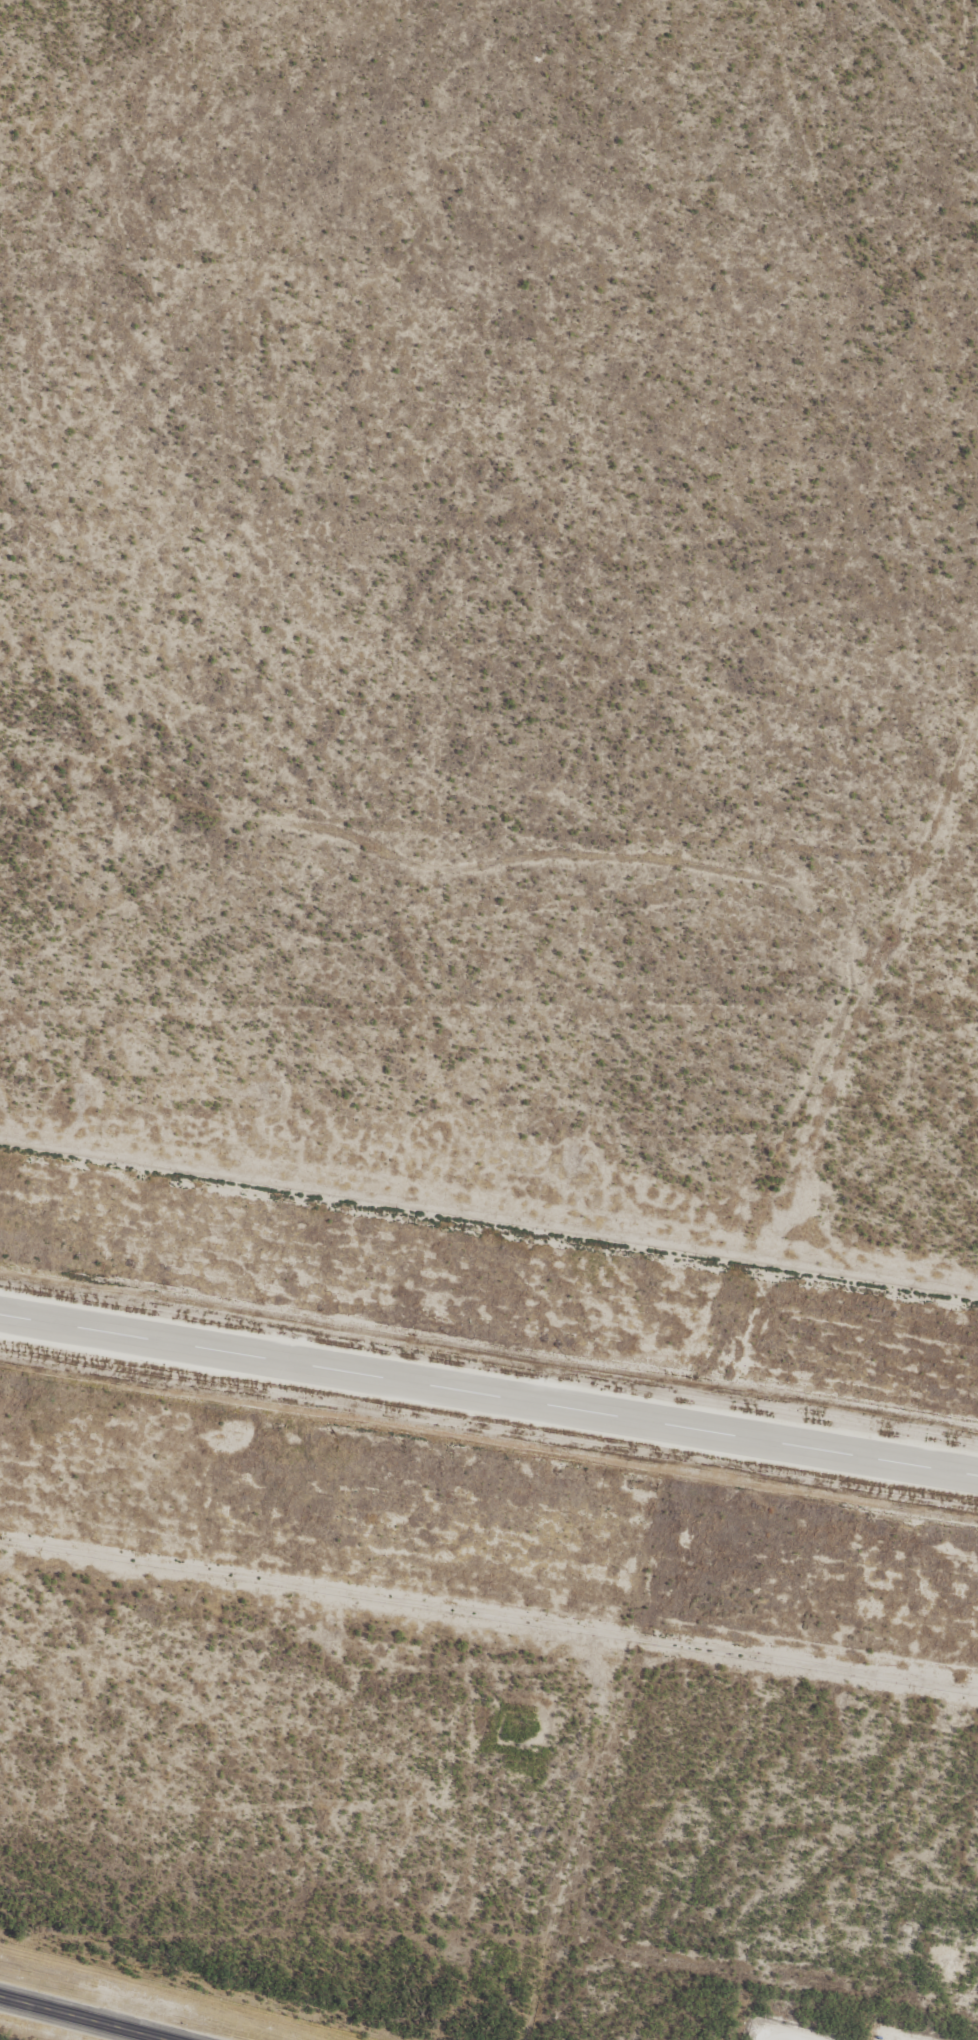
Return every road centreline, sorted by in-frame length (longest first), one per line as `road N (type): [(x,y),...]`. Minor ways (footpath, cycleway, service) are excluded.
road 1 (trunk): [(122,2039),(0,2007)]

